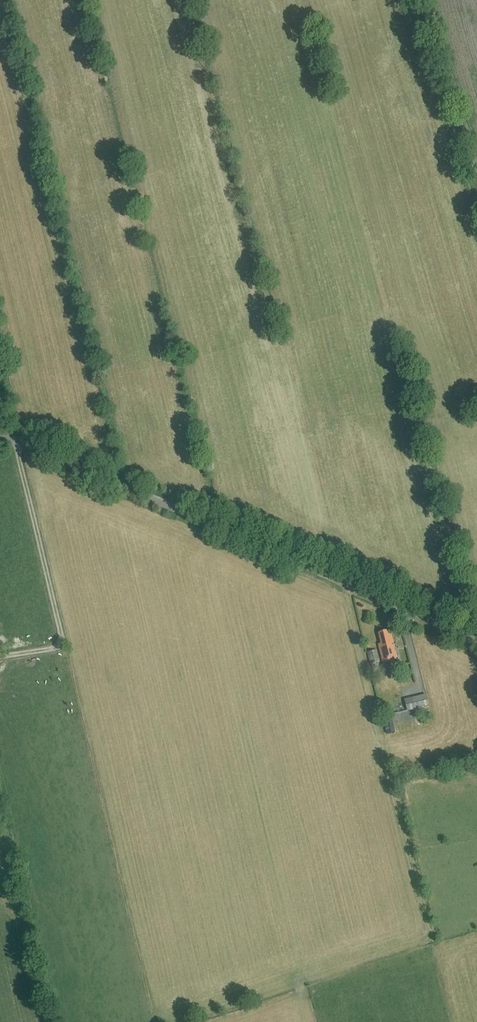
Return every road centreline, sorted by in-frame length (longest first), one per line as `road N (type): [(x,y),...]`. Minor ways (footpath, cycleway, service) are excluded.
road 1 (unclassified): [(476,641),(0,432)]

